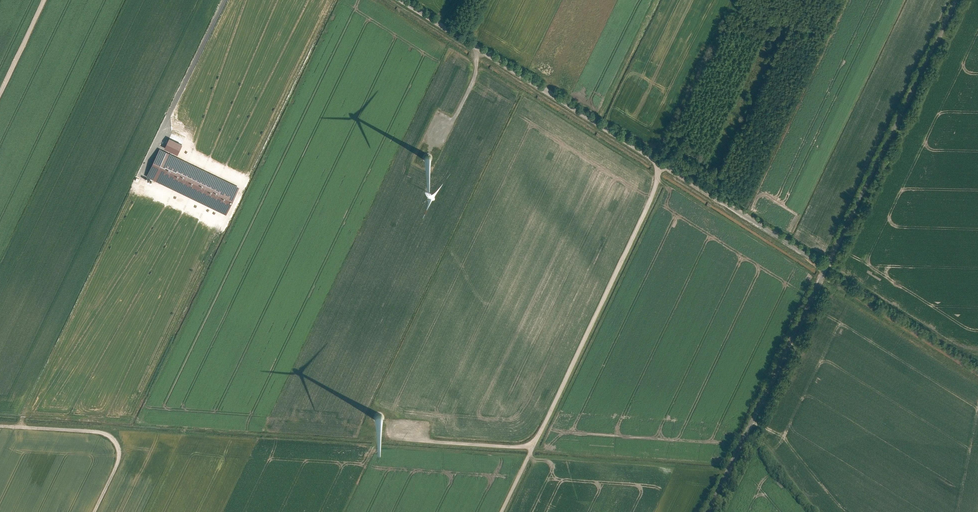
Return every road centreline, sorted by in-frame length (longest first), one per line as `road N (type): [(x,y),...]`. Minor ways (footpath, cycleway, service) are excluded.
road 1 (unclassified): [(402,0),(825,271)]
road 2 (track): [(659,163),(654,190),(502,511)]
road 3 (unclassified): [(956,0),(825,271)]
road 4 (unclassified): [(825,271),(710,511)]
road 5 (track): [(0,426),(111,435),(119,458),(94,511)]
road 6 (track): [(535,444),(388,437)]

